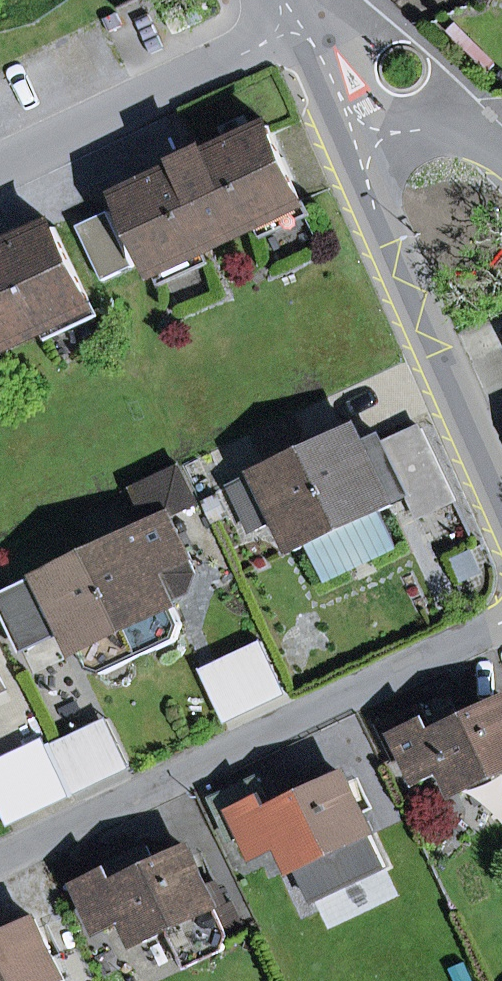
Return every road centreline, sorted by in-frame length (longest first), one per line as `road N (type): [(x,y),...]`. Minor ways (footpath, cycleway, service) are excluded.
road 1 (residential): [(501,623),(0,859)]
road 2 (residential): [(501,507),(367,186),(355,137)]
road 3 (residential): [(0,161),(297,15)]
road 4 (residential): [(355,137),(297,15)]
road 5 (residential): [(477,137),(410,126),(355,137)]

